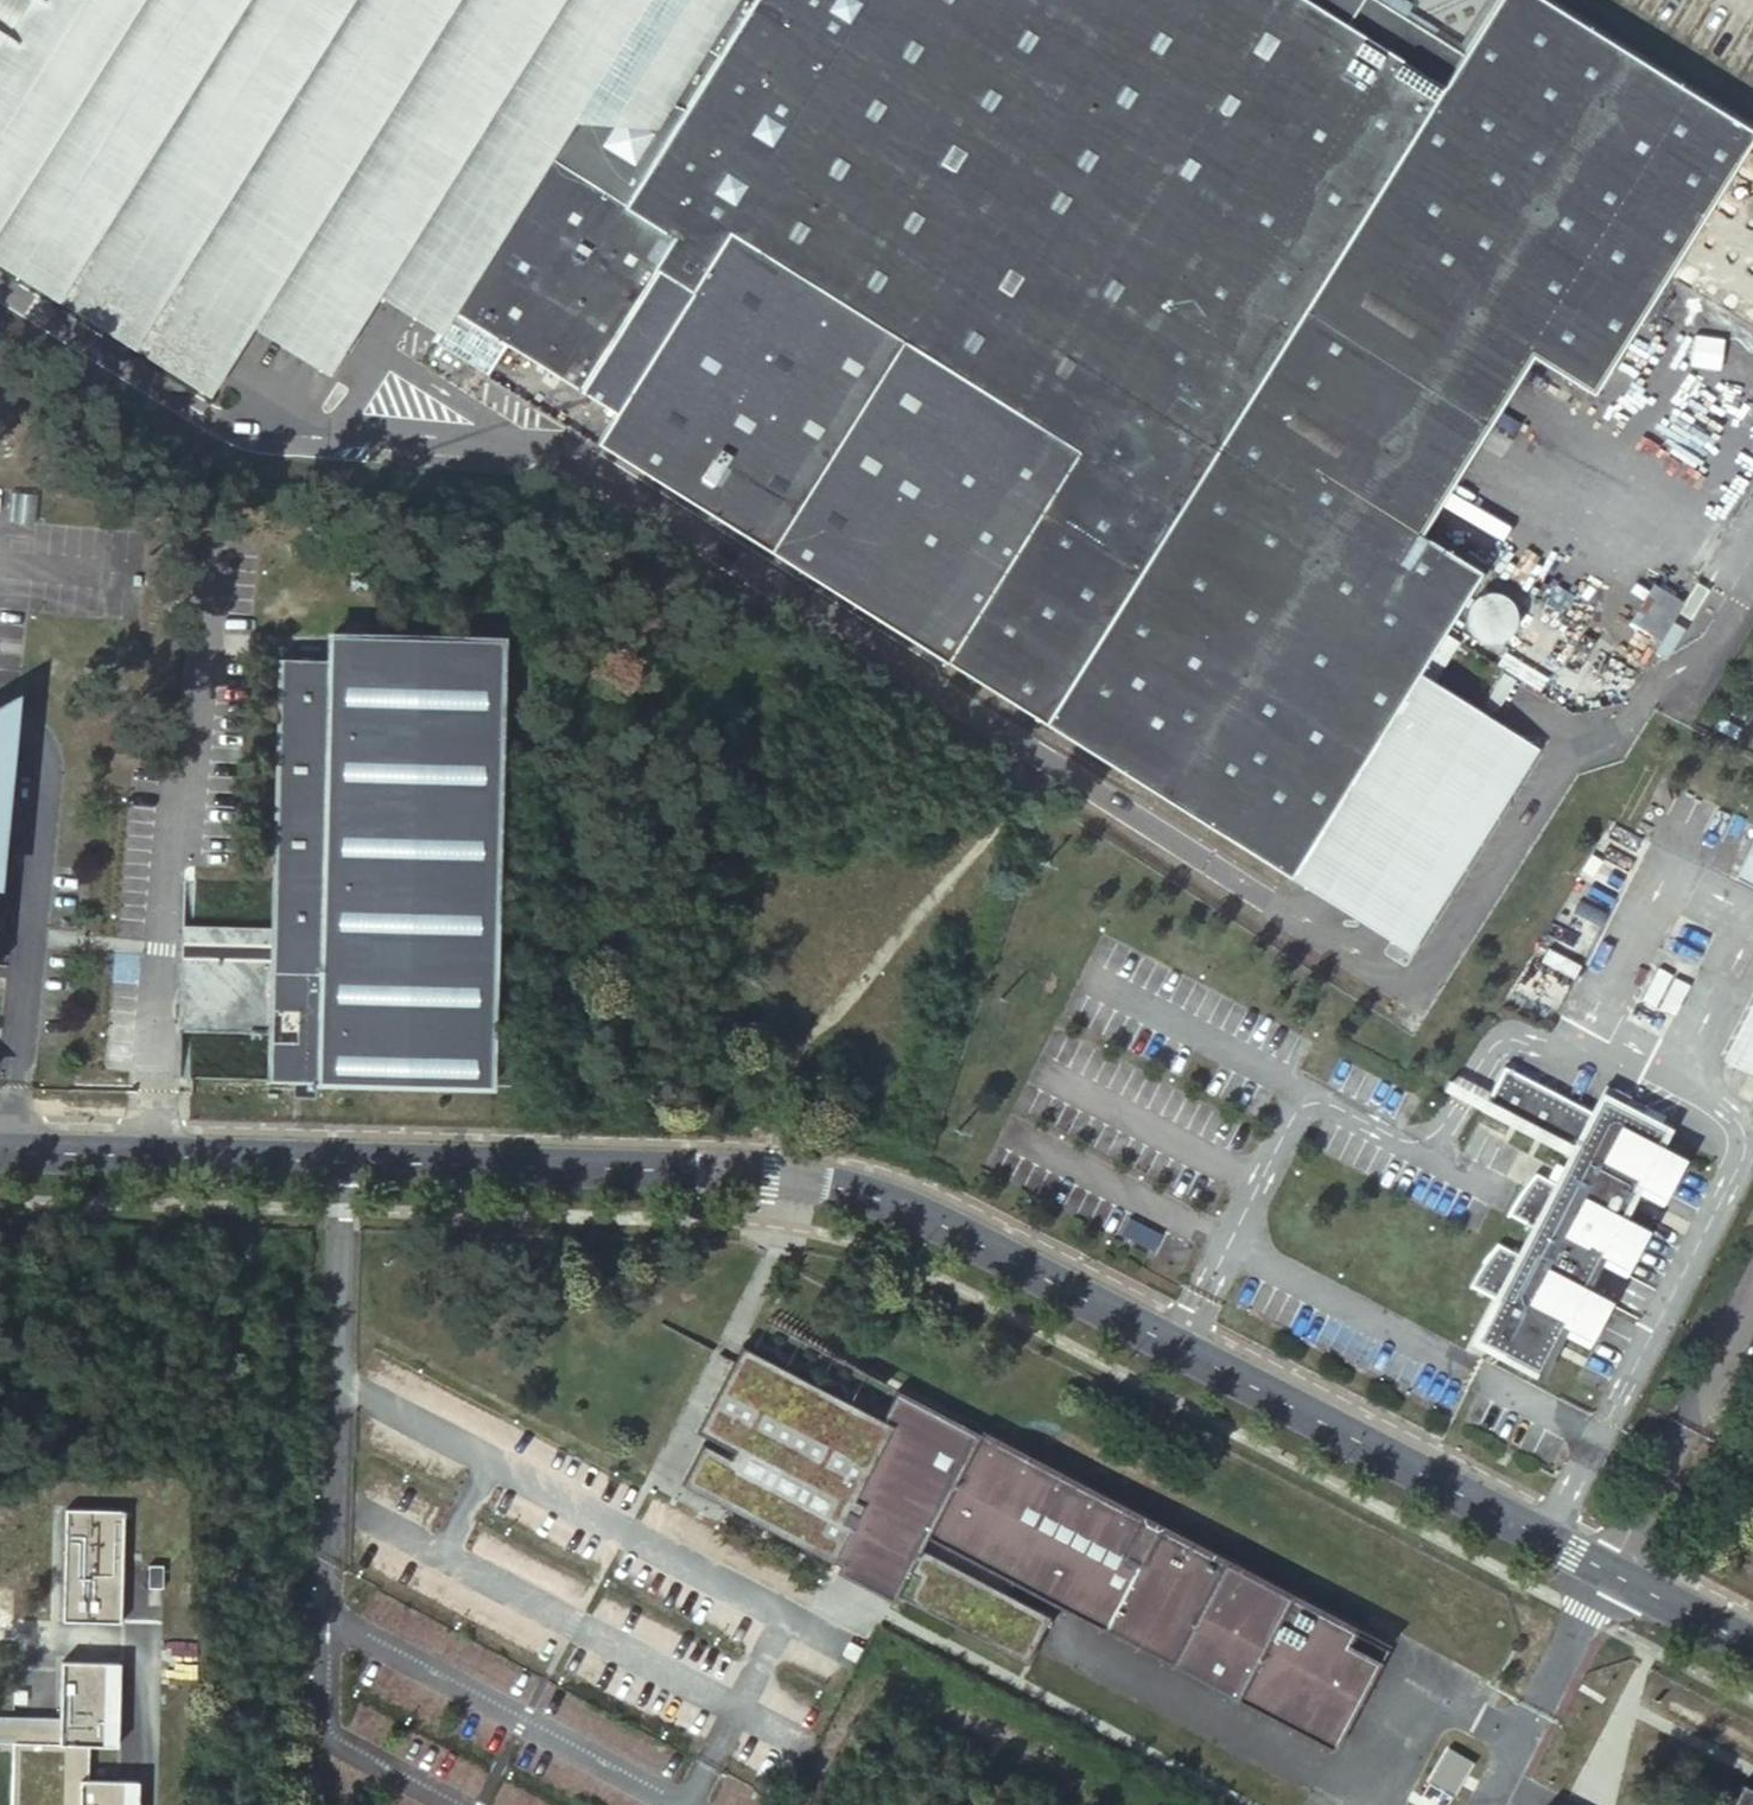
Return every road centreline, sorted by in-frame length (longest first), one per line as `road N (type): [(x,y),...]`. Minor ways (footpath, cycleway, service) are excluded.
road 1 (tertiary): [(8,1152),(748,1174),(835,1191),(951,1229),(1752,1648)]
road 2 (unclassified): [(1658,704),(1752,552)]

